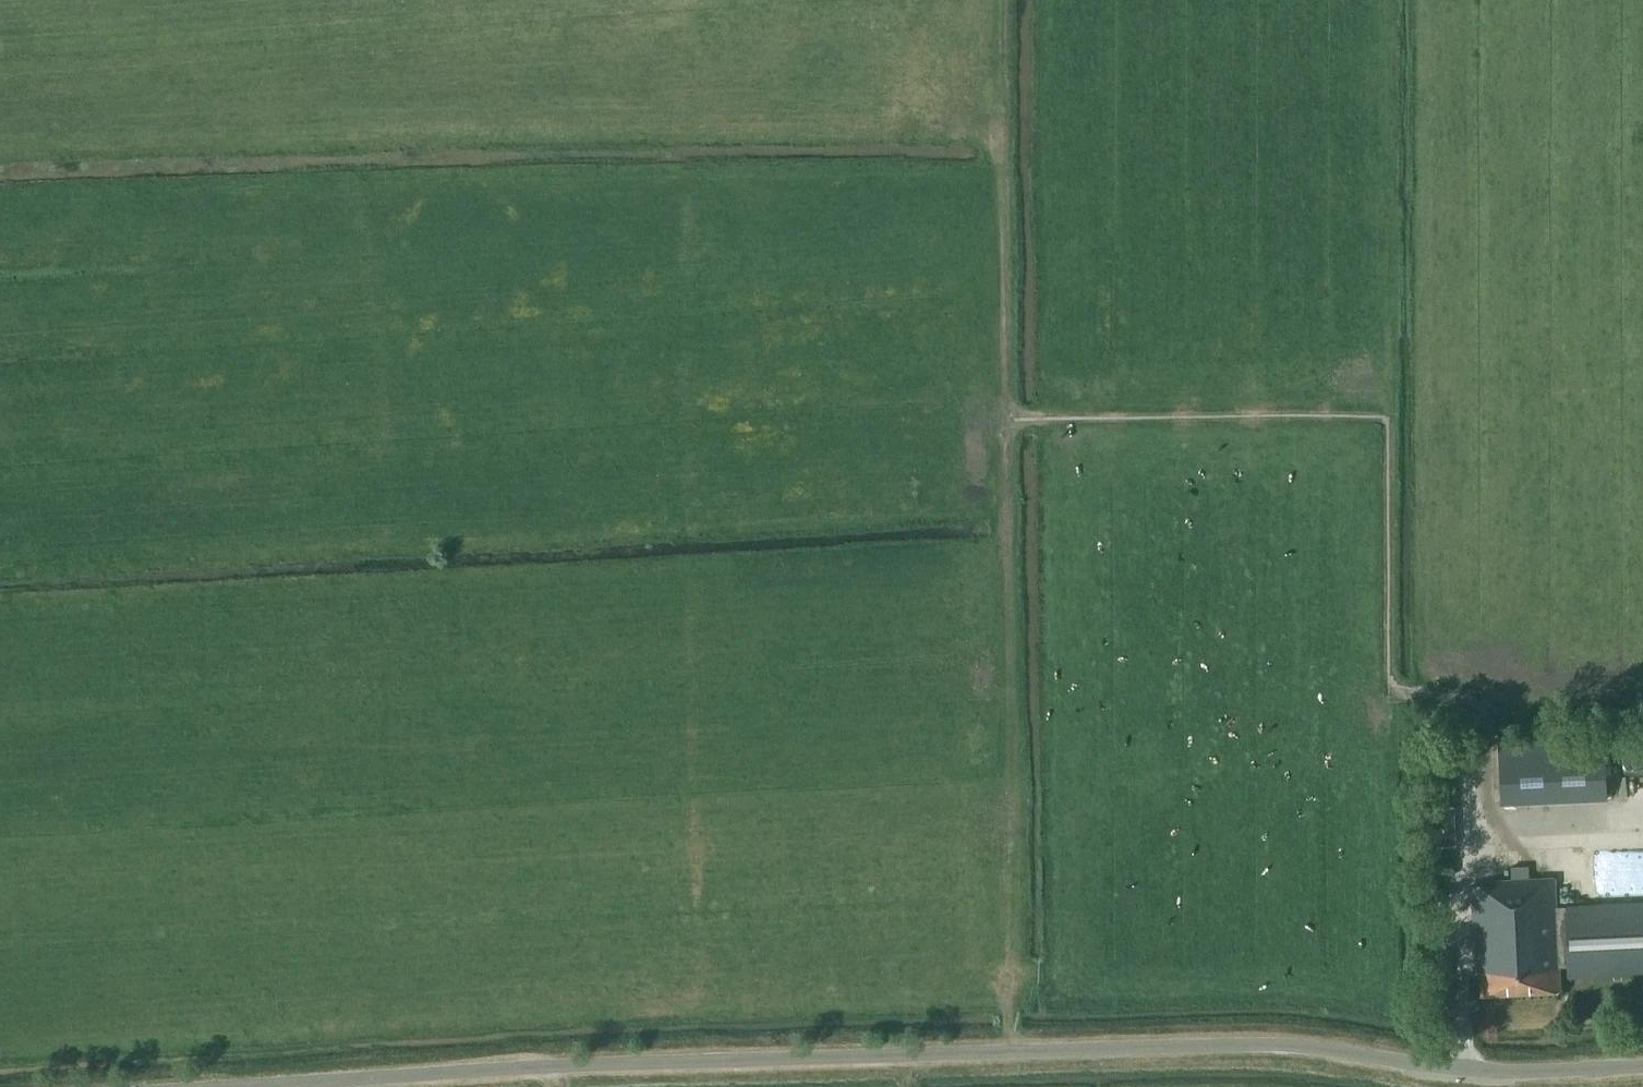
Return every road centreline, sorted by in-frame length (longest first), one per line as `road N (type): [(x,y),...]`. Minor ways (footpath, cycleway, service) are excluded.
road 1 (tertiary): [(195,1086),(491,1067),(1246,1044),(1497,1072),(1642,1065)]

